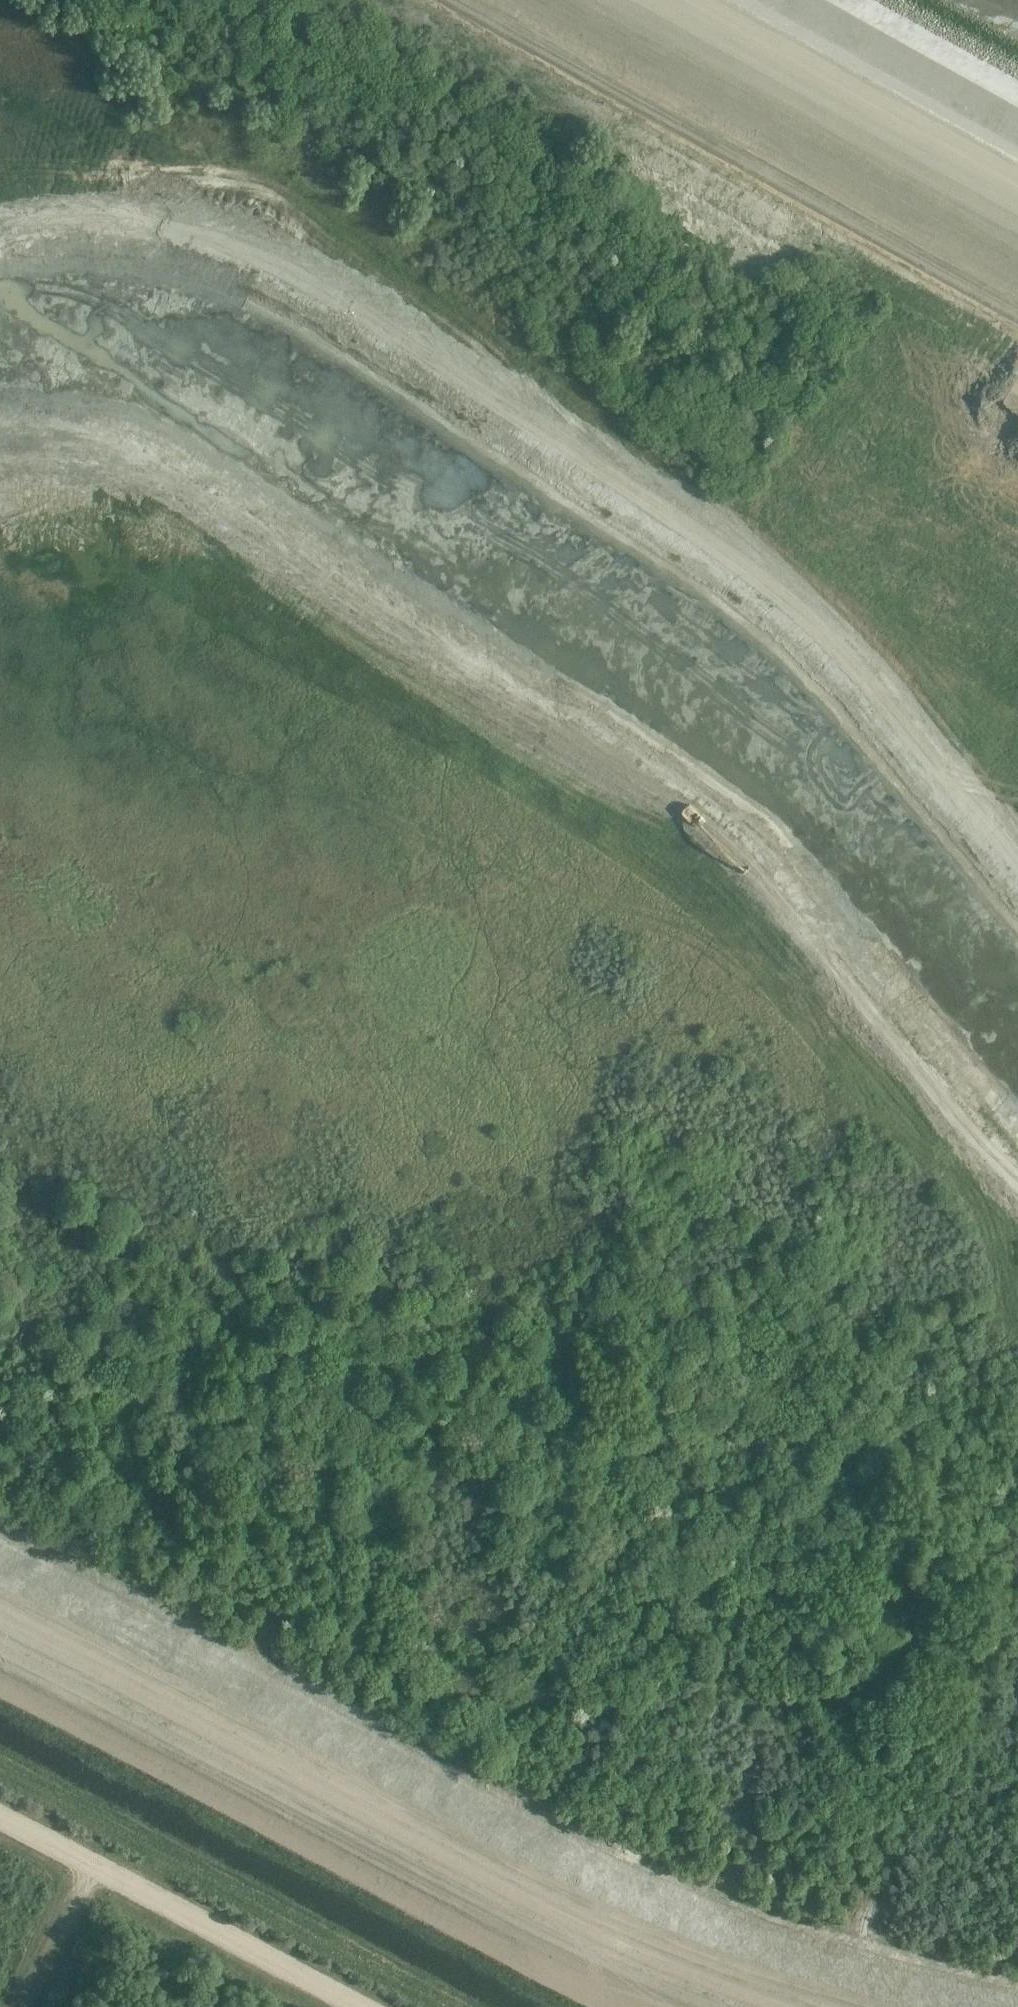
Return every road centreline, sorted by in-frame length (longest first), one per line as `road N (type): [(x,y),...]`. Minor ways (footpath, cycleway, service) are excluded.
road 1 (track): [(366,2006),(0,1818)]
road 2 (track): [(1017,94),(853,0)]

